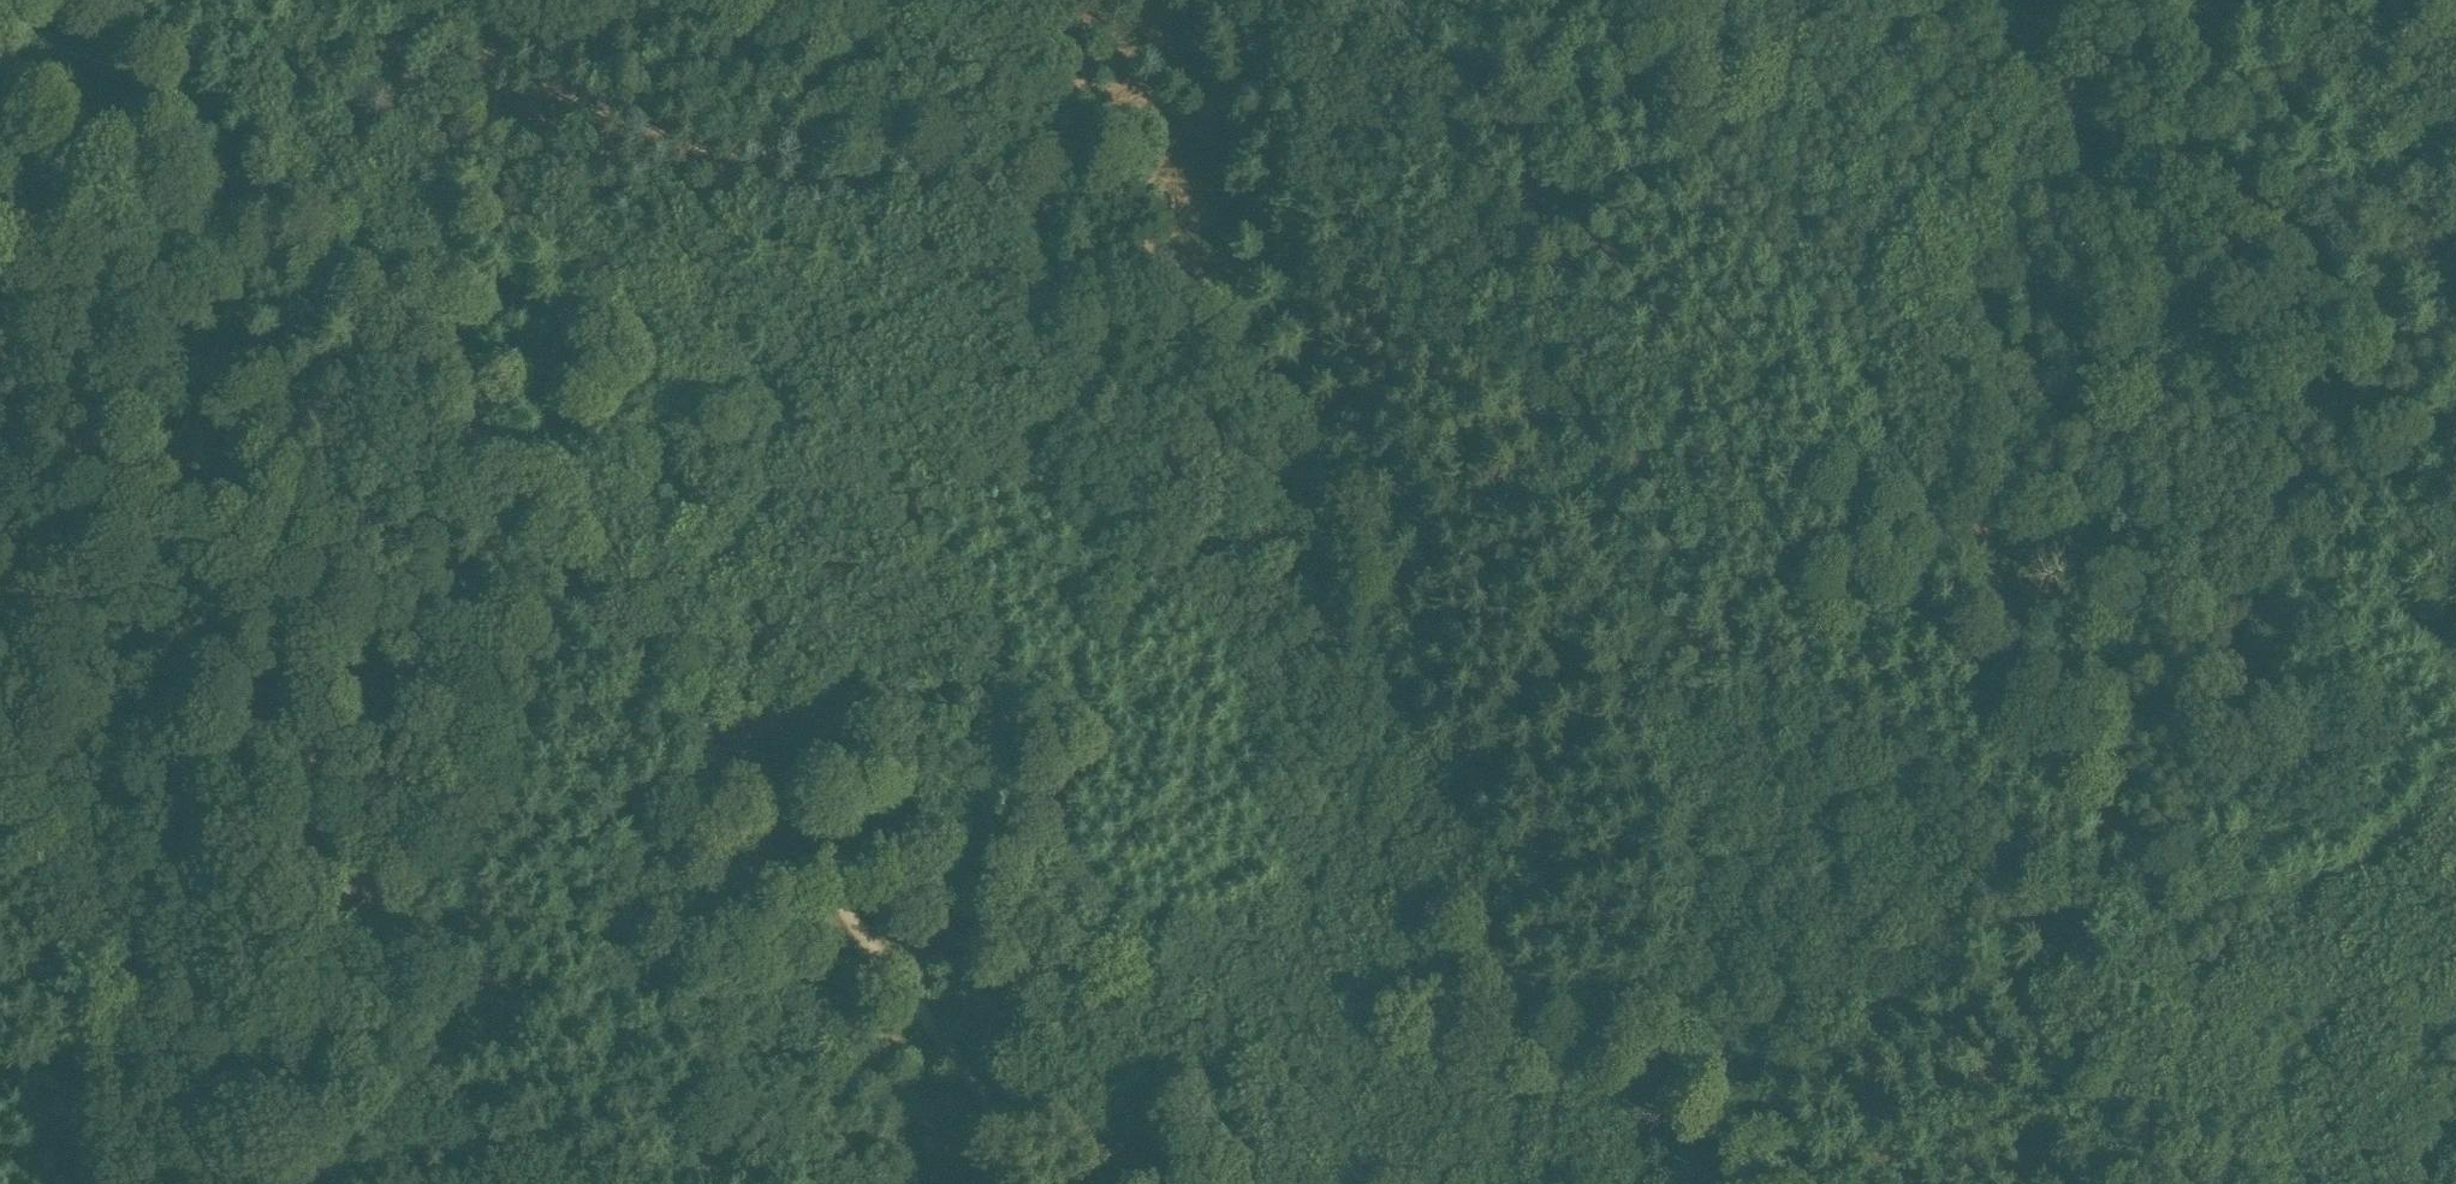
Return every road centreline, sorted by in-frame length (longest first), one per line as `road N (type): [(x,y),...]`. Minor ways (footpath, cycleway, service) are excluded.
road 1 (track): [(0,120),(91,173),(312,278),(365,320),(507,512),(865,936),(1044,1183)]
road 2 (track): [(2455,1046),(2326,1183)]

